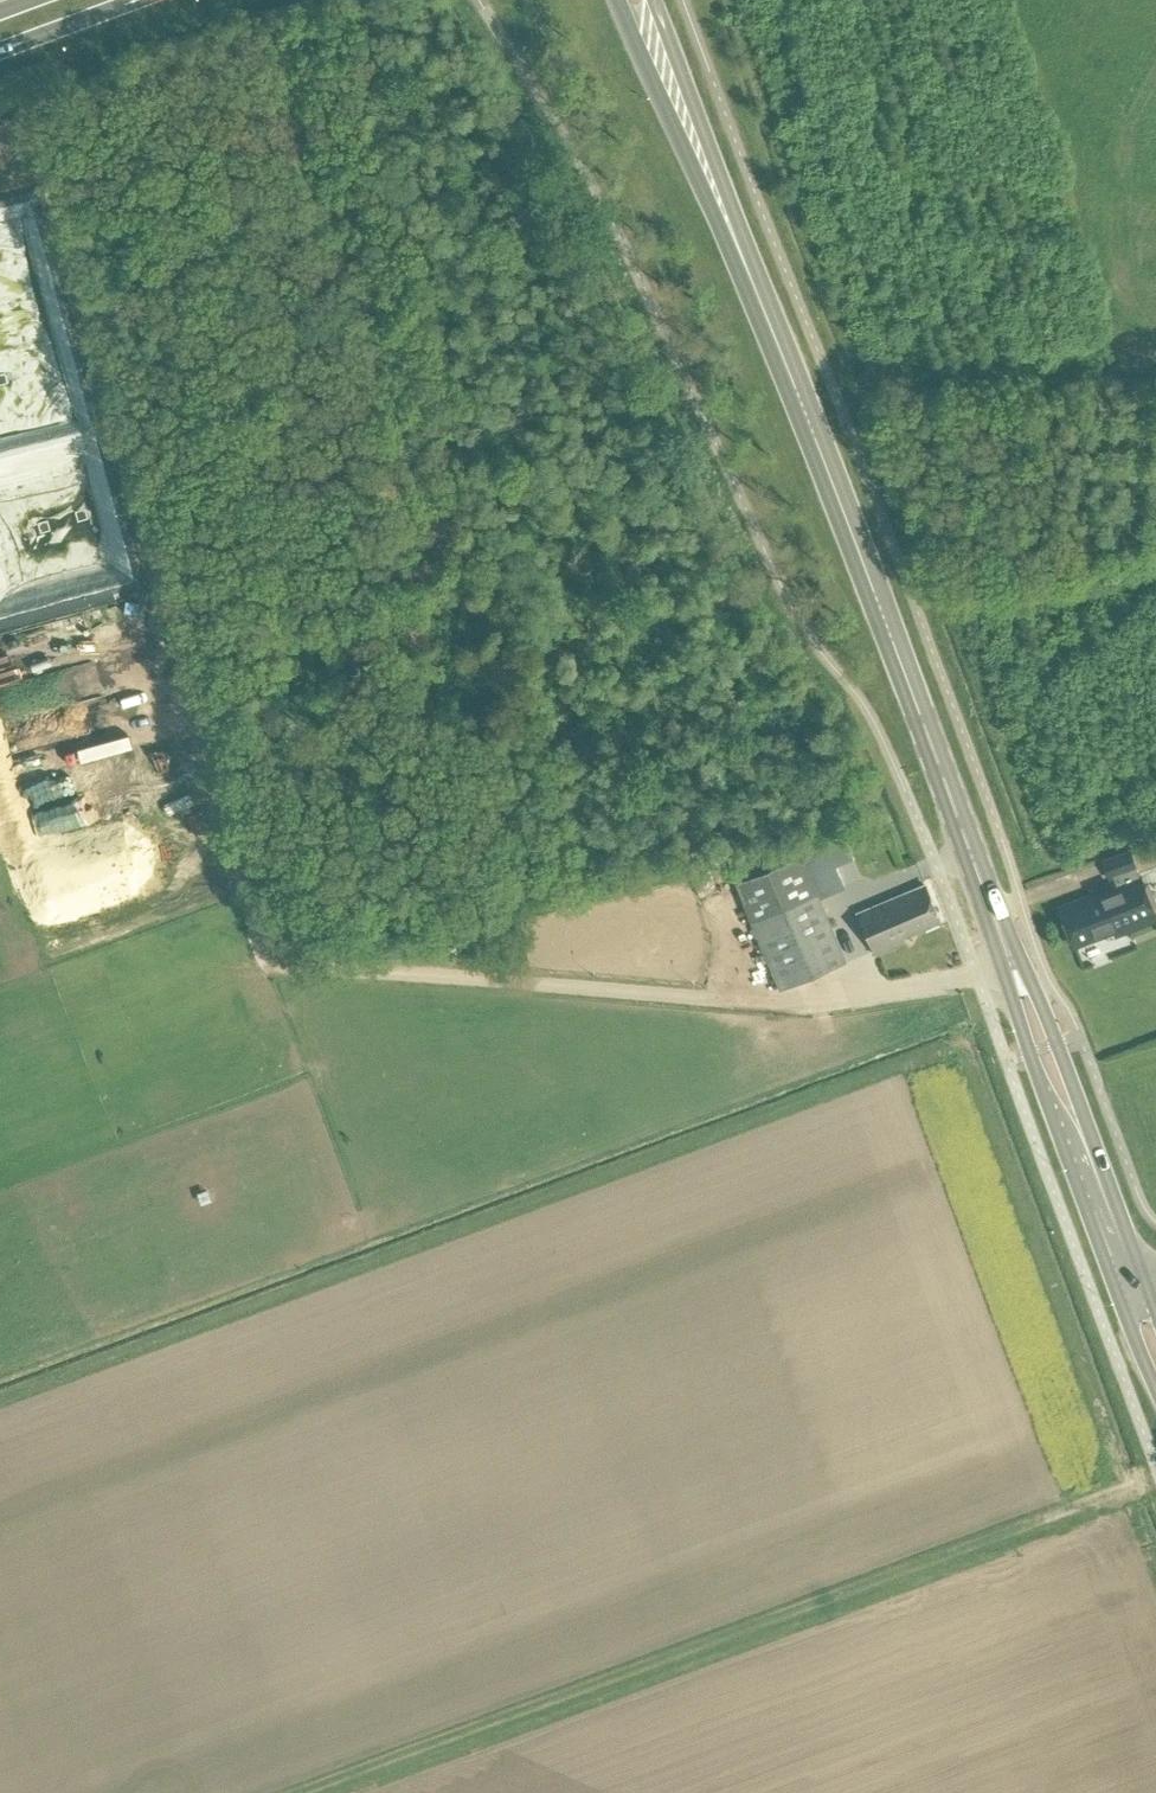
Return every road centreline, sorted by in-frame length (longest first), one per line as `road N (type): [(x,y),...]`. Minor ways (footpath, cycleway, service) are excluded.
road 1 (primary): [(985,892),(773,330)]
road 2 (primary): [(1146,1285),(1056,1044),(985,892)]
road 3 (primary): [(985,892),(1030,1053),(1119,1294)]
road 4 (primary): [(619,0),(773,330)]
road 5 (primary): [(773,330),(655,0)]
road 6 (trunk): [(0,50),(134,0)]

